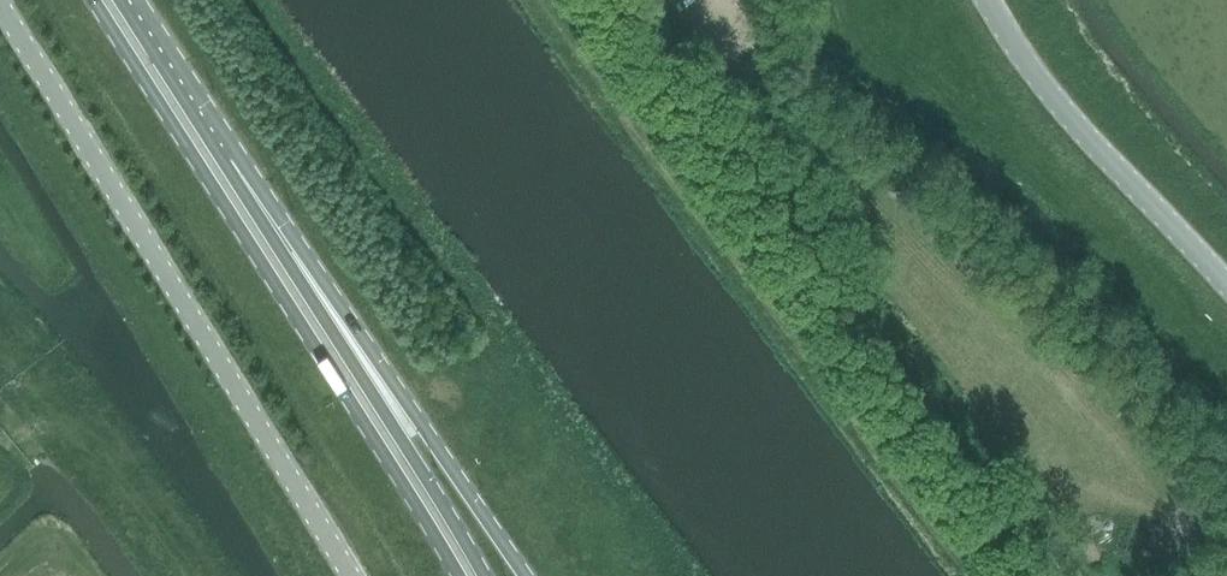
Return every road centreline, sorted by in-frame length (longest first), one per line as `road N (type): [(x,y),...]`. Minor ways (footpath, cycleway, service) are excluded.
road 1 (primary): [(96,0),(460,575)]
road 2 (unclassified): [(348,575),(0,4)]
road 3 (primary): [(527,575),(226,162)]
road 4 (primary): [(484,575),(226,162)]
road 5 (tertiary): [(1226,288),(1050,99),(988,0)]
road 6 (primary): [(226,162),(123,0)]

